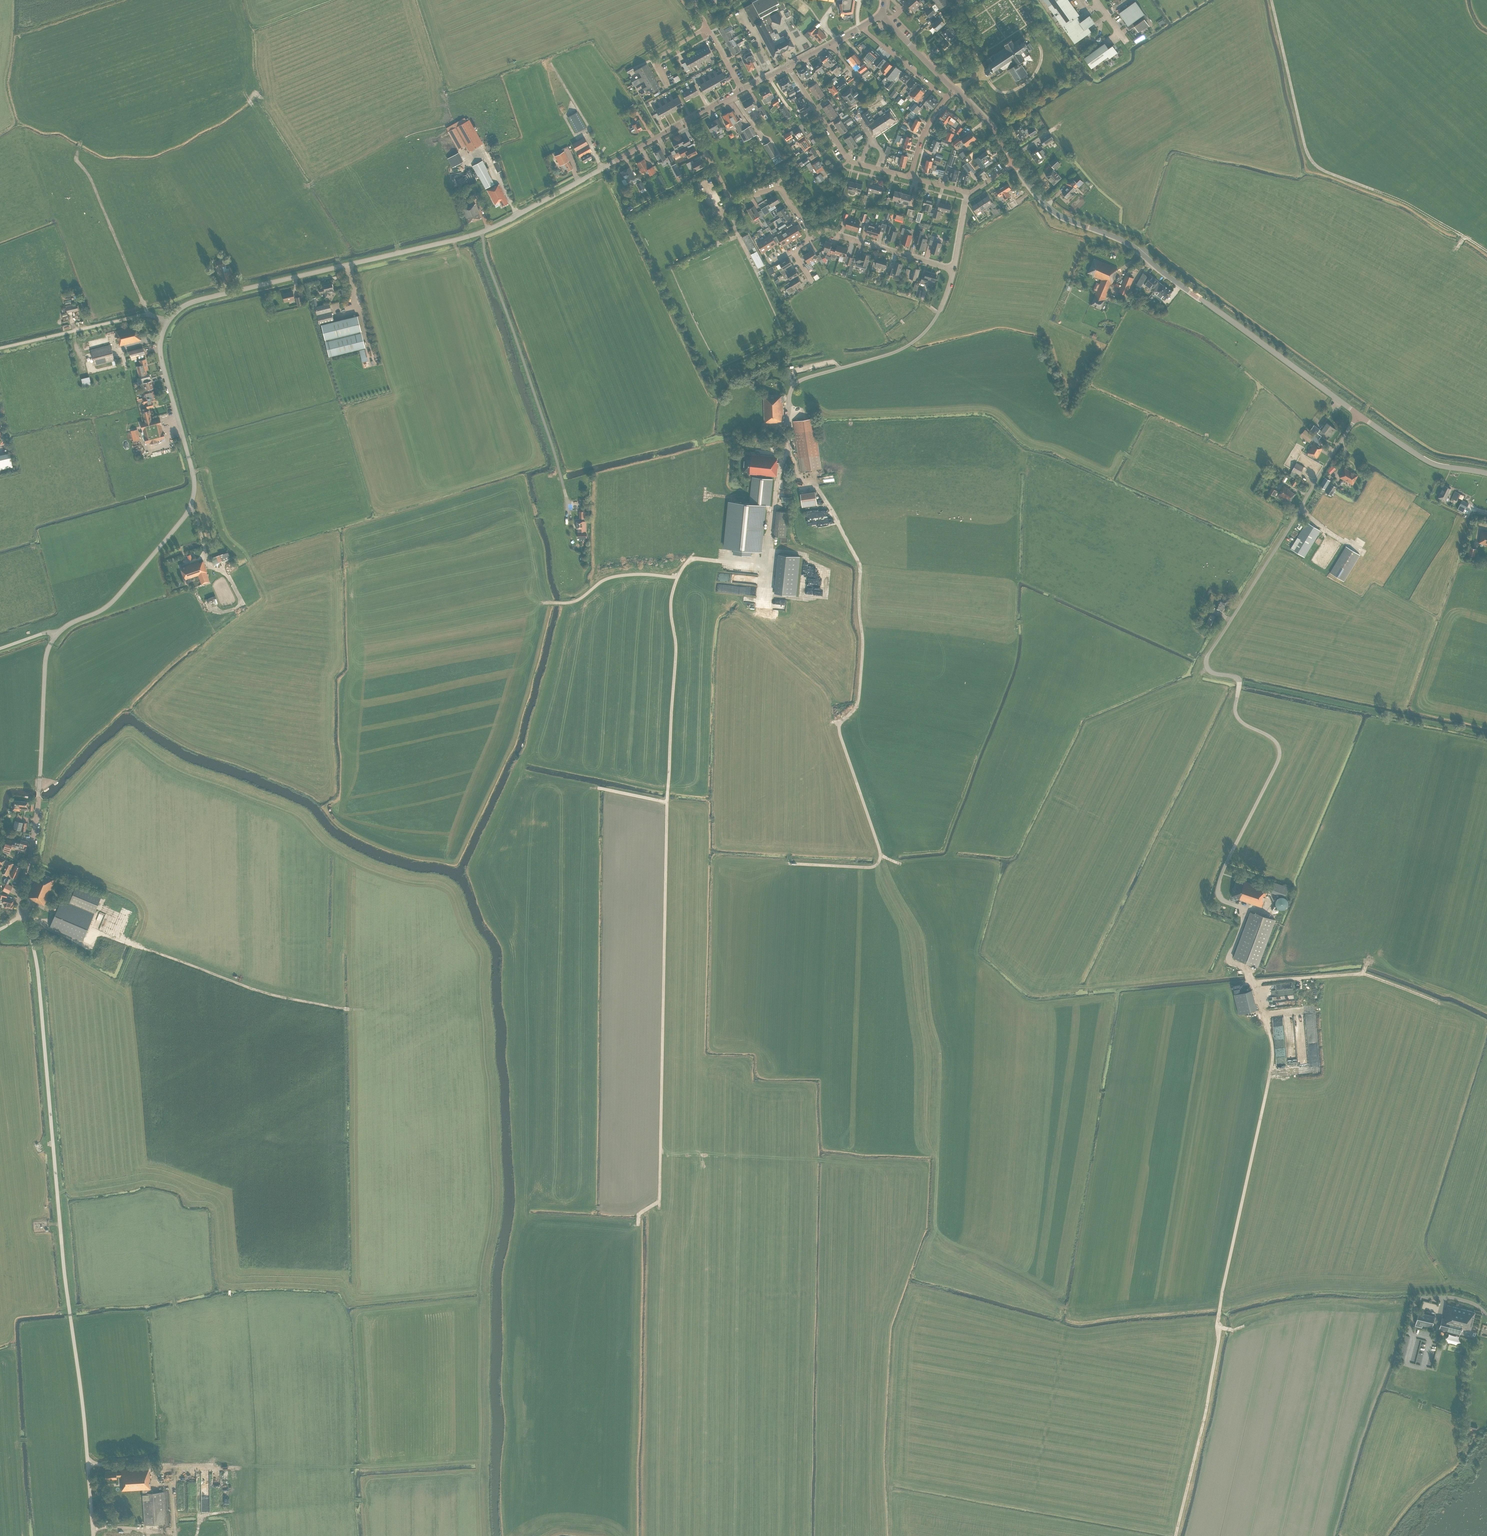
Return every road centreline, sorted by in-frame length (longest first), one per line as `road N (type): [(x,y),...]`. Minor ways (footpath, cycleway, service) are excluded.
road 1 (unclassified): [(94,1535),(37,962),(20,902),(28,864)]
road 2 (track): [(1176,1535),(1273,1057),(1248,974),(1229,959),(1239,907)]
road 3 (track): [(677,577),(660,1209)]
road 4 (unclassified): [(1239,907),(1226,902),(1219,882),(1278,751),(1240,722),(1234,681),(1206,674),(1205,655),(1357,413)]
road 5 (unclassified): [(167,322),(205,298),(483,231),(689,120)]
road 6 (tertiary): [(1357,413),(1127,242),(1057,215),(1014,163)]
road 7 (unclassified): [(57,635),(109,605),(192,501),(192,472),(161,358),(167,322)]
road 8 (track): [(1486,251),(1311,160),(1272,0)]
road 9 (track): [(791,446),(777,482),(767,565),(693,558),(677,577),(616,576),(570,603),(548,602)]
road 10 (track): [(483,231),(569,506)]
road 11 (track): [(840,720),(880,856),(870,867),(791,864)]
road 12 (unclassified): [(28,864),(45,666),(57,635)]
road 13 (residential): [(792,386),(914,342),(939,312),(953,271)]
road 14 (residential): [(811,239),(781,190),(729,196),(689,120)]
road 15 (track): [(150,315),(78,151)]
road 16 (track): [(859,563),(859,697),(847,717),(830,722)]
road 17 (residential): [(910,177),(848,160),(788,67)]
road 18 (unclassified): [(0,348),(145,315),(167,322)]
road 19 (residential): [(811,239),(823,232),(953,271)]
road 20 (tertiary): [(1486,473),(1423,458),(1357,413)]
road 21 (track): [(604,168),(551,64)]

